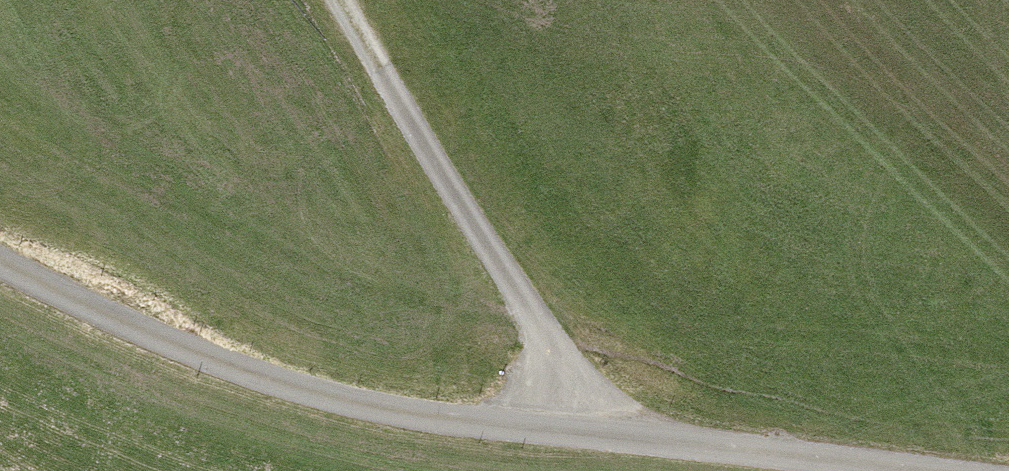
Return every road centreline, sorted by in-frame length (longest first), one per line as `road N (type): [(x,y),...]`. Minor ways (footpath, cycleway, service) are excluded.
road 1 (track): [(994,470),(591,417),(339,404),(115,321),(0,263)]
road 2 (track): [(591,417),(342,0)]

